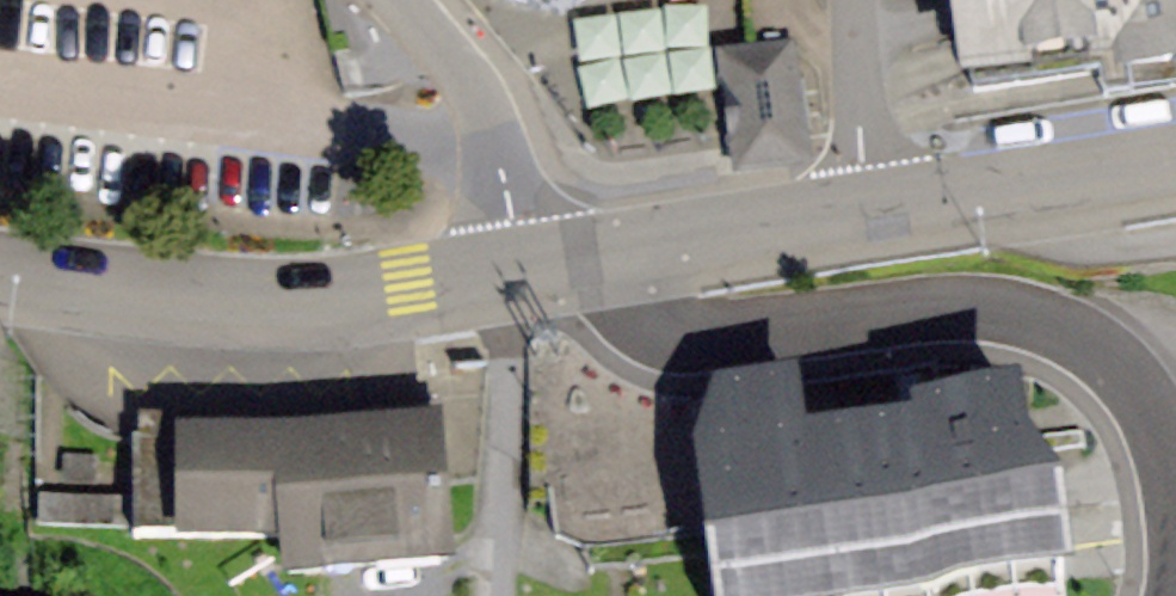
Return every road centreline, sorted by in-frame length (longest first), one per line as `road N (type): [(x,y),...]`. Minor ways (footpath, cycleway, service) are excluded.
road 1 (unclassified): [(533,265),(689,341),(950,306),(1077,331),(1139,376),(1175,477)]
road 2 (secondary): [(0,262),(239,297),(533,265)]
road 3 (secondary): [(533,265),(866,205)]
road 4 (secondary): [(866,205),(1175,156)]
road 5 (unclassified): [(392,0),(471,85),(533,265)]
road 6 (residential): [(866,205),(852,0)]

